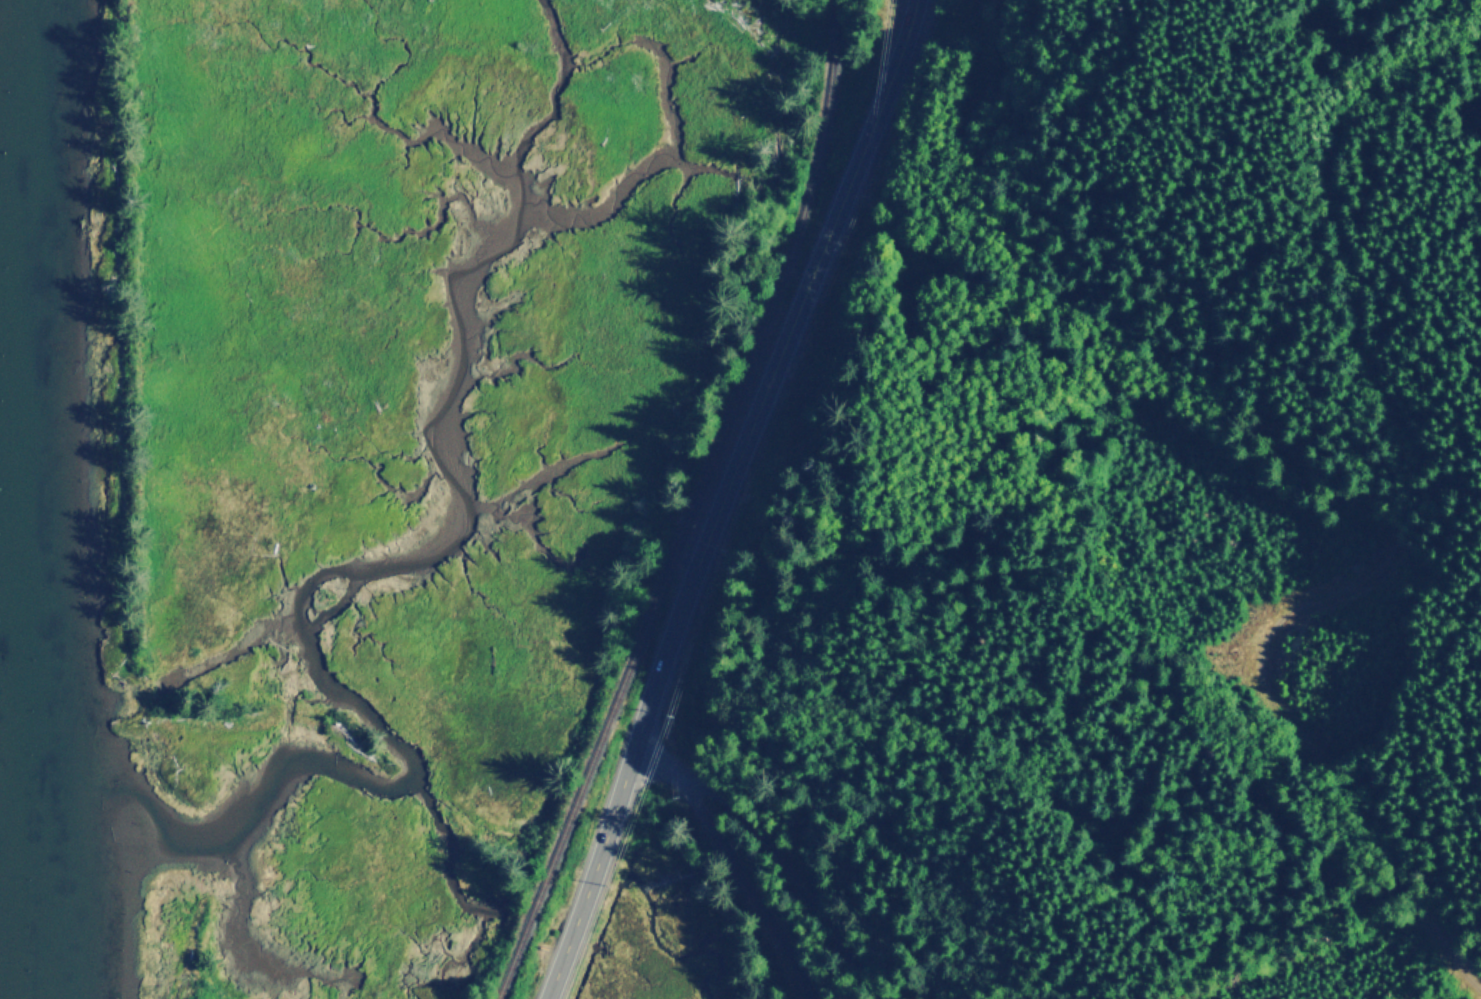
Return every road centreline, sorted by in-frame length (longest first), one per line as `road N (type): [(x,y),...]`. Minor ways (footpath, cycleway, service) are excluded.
road 1 (track): [(1480,37),(1359,96),(1330,136),(1317,179),(1318,283),(1403,456),(1405,493),(1397,526),(1375,558),(1289,618),(1262,659),(1262,689),(1280,725),(1480,985)]
road 2 (trunk): [(541,998),(752,435)]
road 3 (trunk): [(752,435),(907,0)]
road 4 (residential): [(802,998),(681,787),(638,739)]

